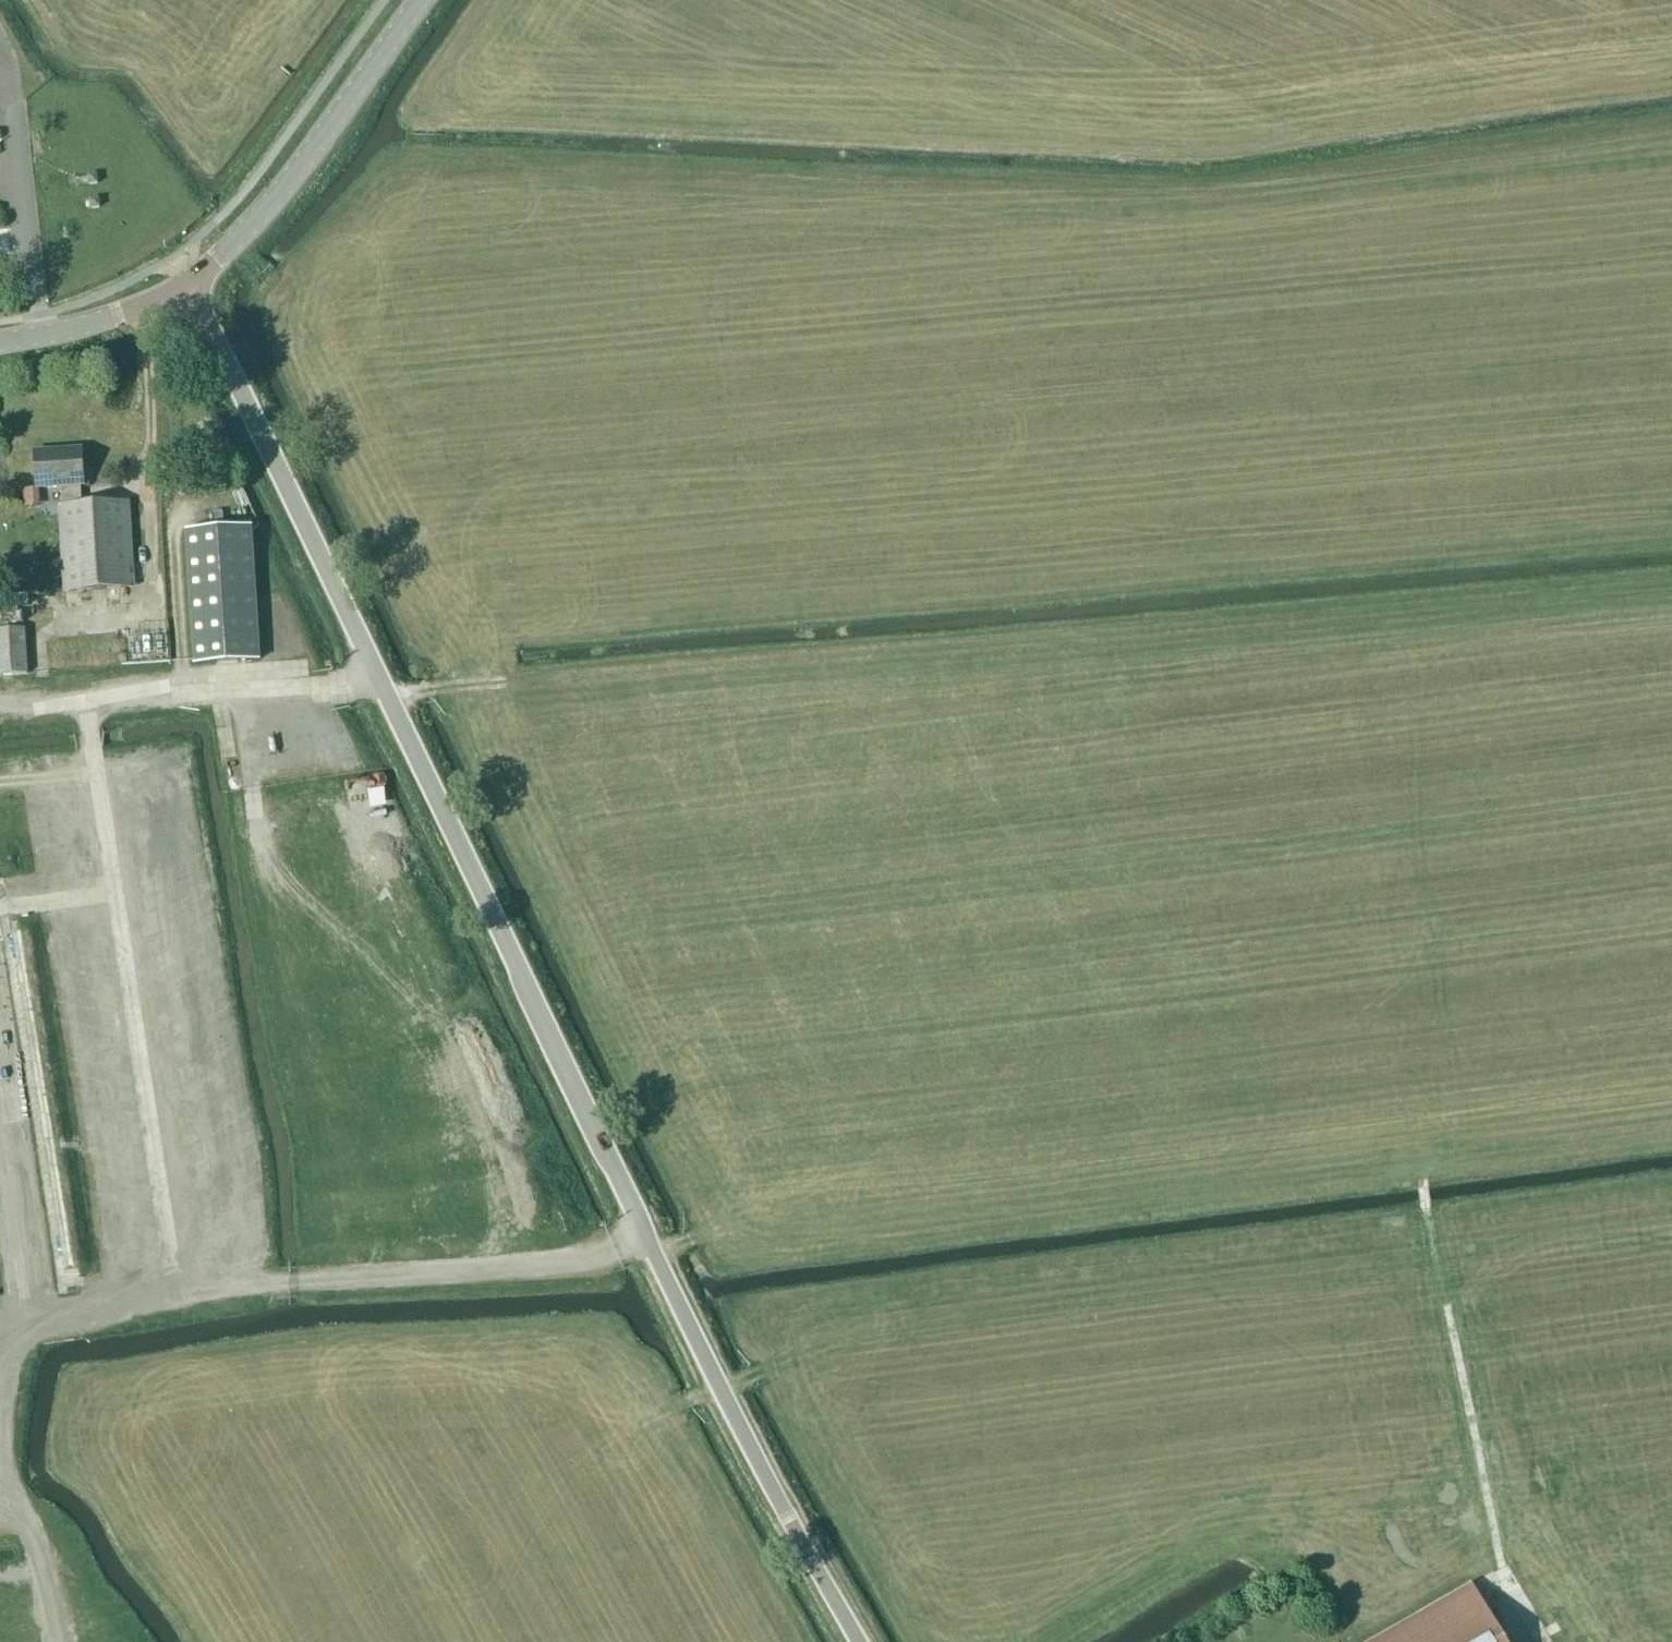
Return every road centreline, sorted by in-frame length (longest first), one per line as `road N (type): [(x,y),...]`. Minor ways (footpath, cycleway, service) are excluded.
road 1 (tertiary): [(859,1641),(654,1257),(189,287)]
road 2 (tertiary): [(189,287),(295,173),(420,0)]
road 3 (tertiary): [(0,343),(111,319),(189,287)]

